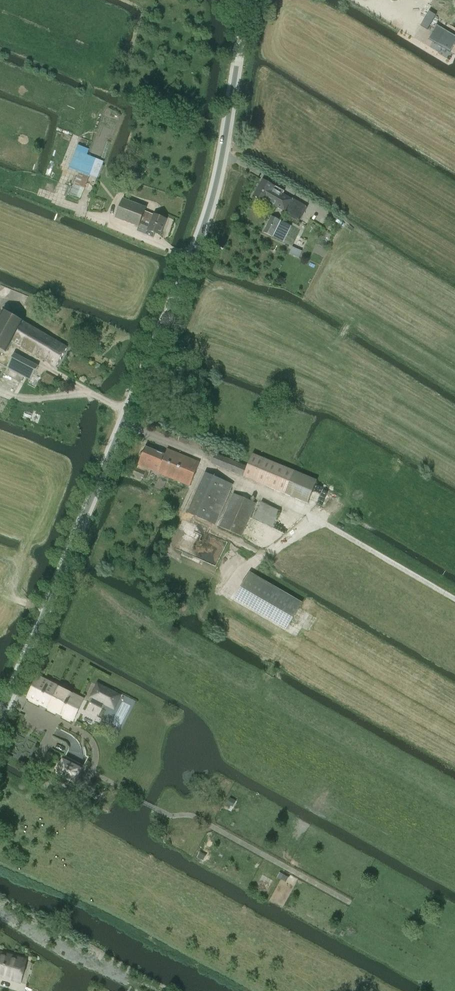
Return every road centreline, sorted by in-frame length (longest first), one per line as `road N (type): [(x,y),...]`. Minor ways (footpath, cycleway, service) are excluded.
road 1 (secondary): [(0,725),(191,259),(248,0)]
road 2 (track): [(454,596),(311,512)]
road 3 (track): [(129,412),(105,395),(0,392)]

